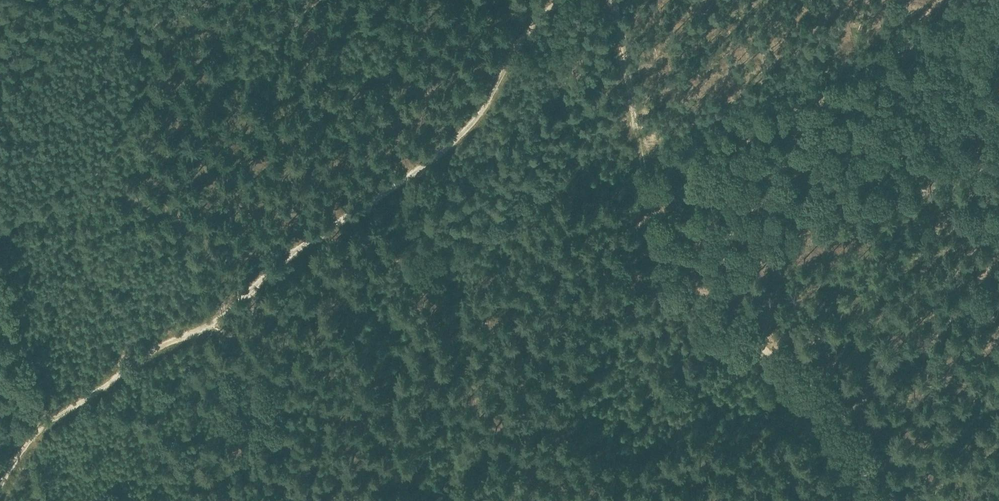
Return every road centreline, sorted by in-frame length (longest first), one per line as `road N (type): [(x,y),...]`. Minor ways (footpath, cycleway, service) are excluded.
road 1 (track): [(552,0),(476,107),(396,181),(294,244),(204,333),(155,347),(35,430)]
road 2 (track): [(637,153),(661,249),(824,402),(867,500)]
road 3 (track): [(637,153),(961,26),(988,0)]
road 4 (track): [(614,0),(637,153)]
road 5 (track): [(0,286),(12,307),(35,430)]

